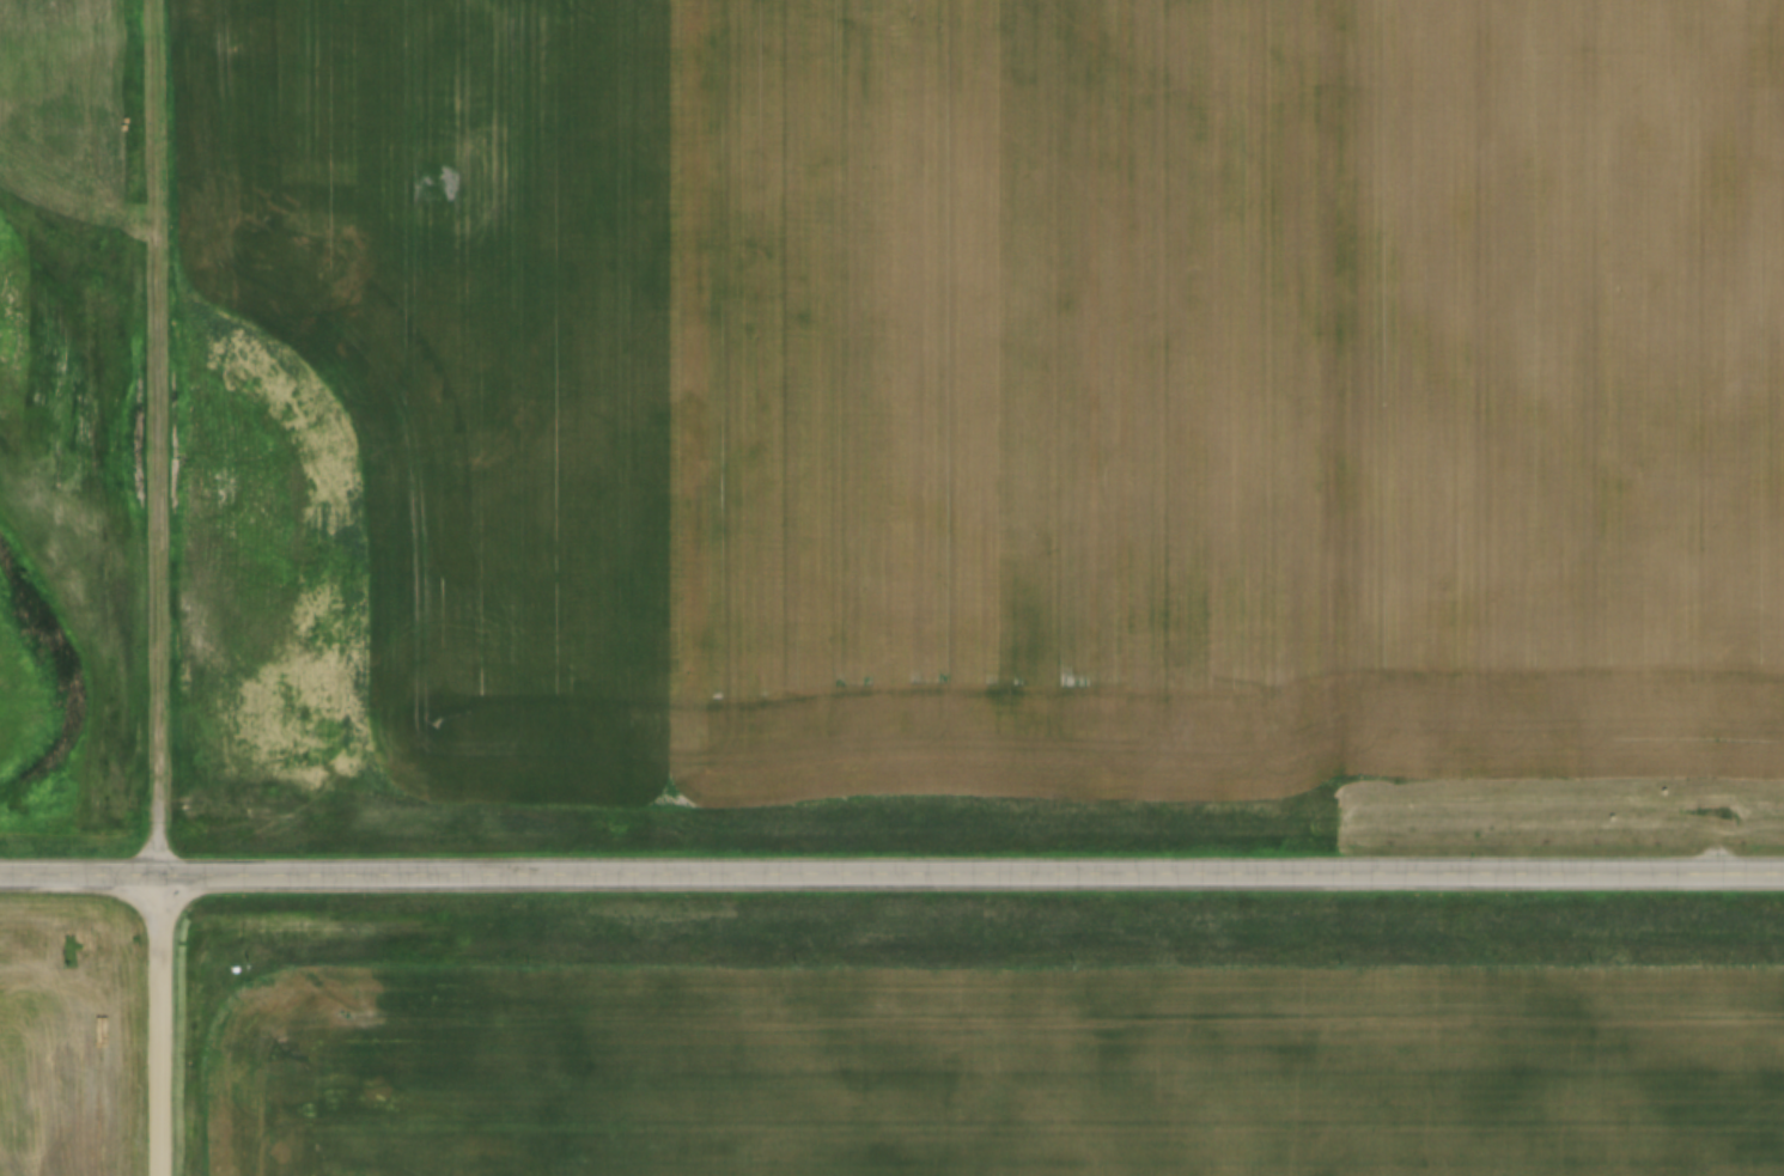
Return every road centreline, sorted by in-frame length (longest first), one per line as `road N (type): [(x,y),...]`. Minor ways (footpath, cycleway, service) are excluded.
road 1 (secondary): [(1783,876),(0,874)]
road 2 (track): [(158,0),(160,875)]
road 3 (residential): [(161,1175),(160,875)]

